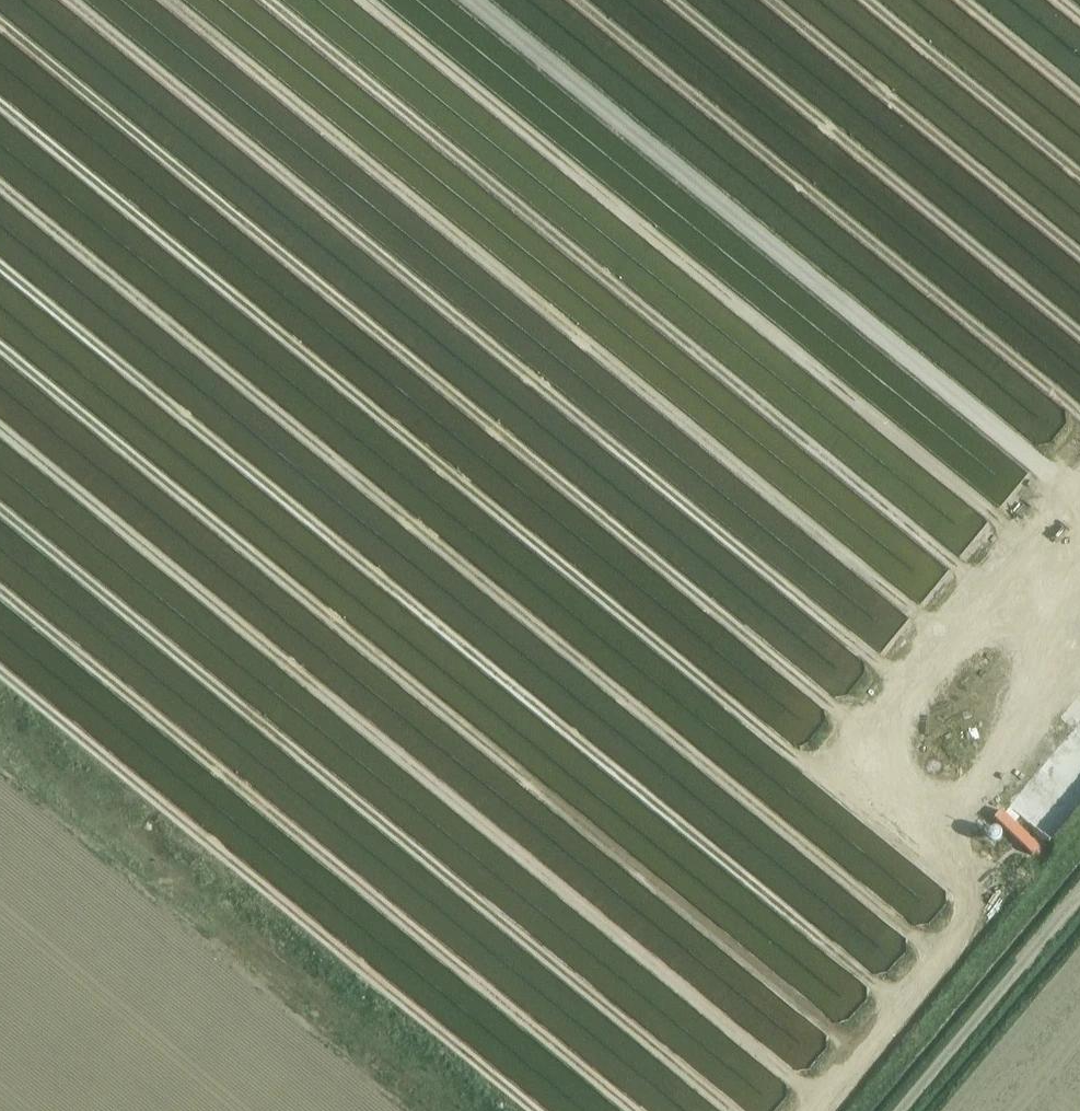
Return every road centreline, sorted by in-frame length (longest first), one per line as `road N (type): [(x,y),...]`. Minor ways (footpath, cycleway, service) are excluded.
road 1 (unclassified): [(900,1110),(1079,895)]

